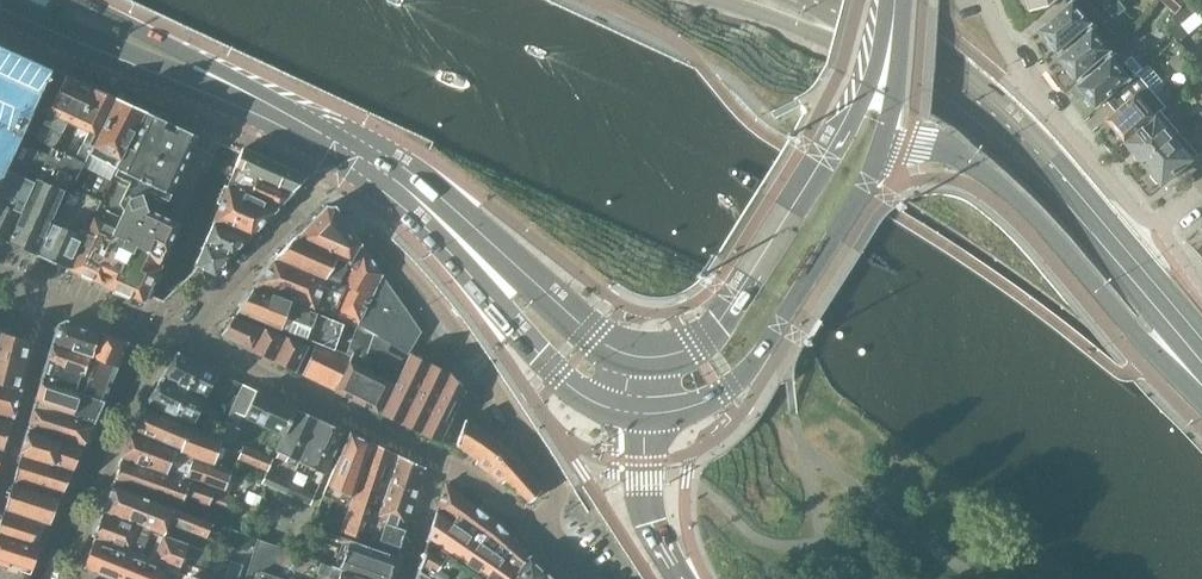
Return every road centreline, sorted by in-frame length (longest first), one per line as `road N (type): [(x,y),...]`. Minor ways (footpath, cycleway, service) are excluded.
road 1 (secondary): [(1201,356),(1004,123),(892,48),(774,0)]
road 2 (tertiary): [(891,0),(873,76),(720,327),(696,355),(649,367)]
road 3 (residential): [(339,167),(359,221),(440,309),(553,479),(559,495),(541,530)]
road 4 (tertiary): [(882,156),(952,154),(978,166),(1201,394)]
road 5 (tertiary): [(339,167),(419,230),(557,384),(604,410),(646,417)]
road 6 (tertiary): [(0,14),(230,110),(339,167)]
road 7 (tertiary): [(649,367),(617,361),(570,328),(455,212),(362,143)]
road 8 (tertiary): [(646,417),(702,405),(746,376),(882,156)]
road 9 (tertiary): [(362,143),(72,0)]
road 10 (residential): [(1152,229),(1040,102),(985,0)]
road 11 (residential): [(188,341),(440,463)]
road 12 (residential): [(339,167),(188,341)]
road 13 (residential): [(188,341),(0,271)]
road 14 (tertiary): [(682,578),(648,508),(646,417)]
road 15 (tertiary): [(882,156),(899,93),(901,0)]
road 16 (residential): [(541,530),(440,463)]
road 17 (residential): [(405,578),(440,463)]

